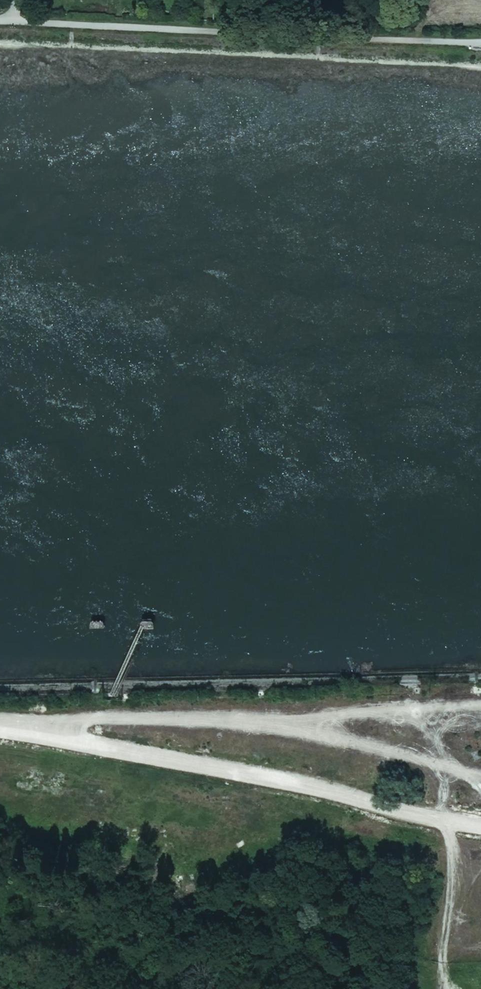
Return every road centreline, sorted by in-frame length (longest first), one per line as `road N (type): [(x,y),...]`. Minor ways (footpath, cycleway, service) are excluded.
road 1 (track): [(0,735),(93,745),(480,827)]

